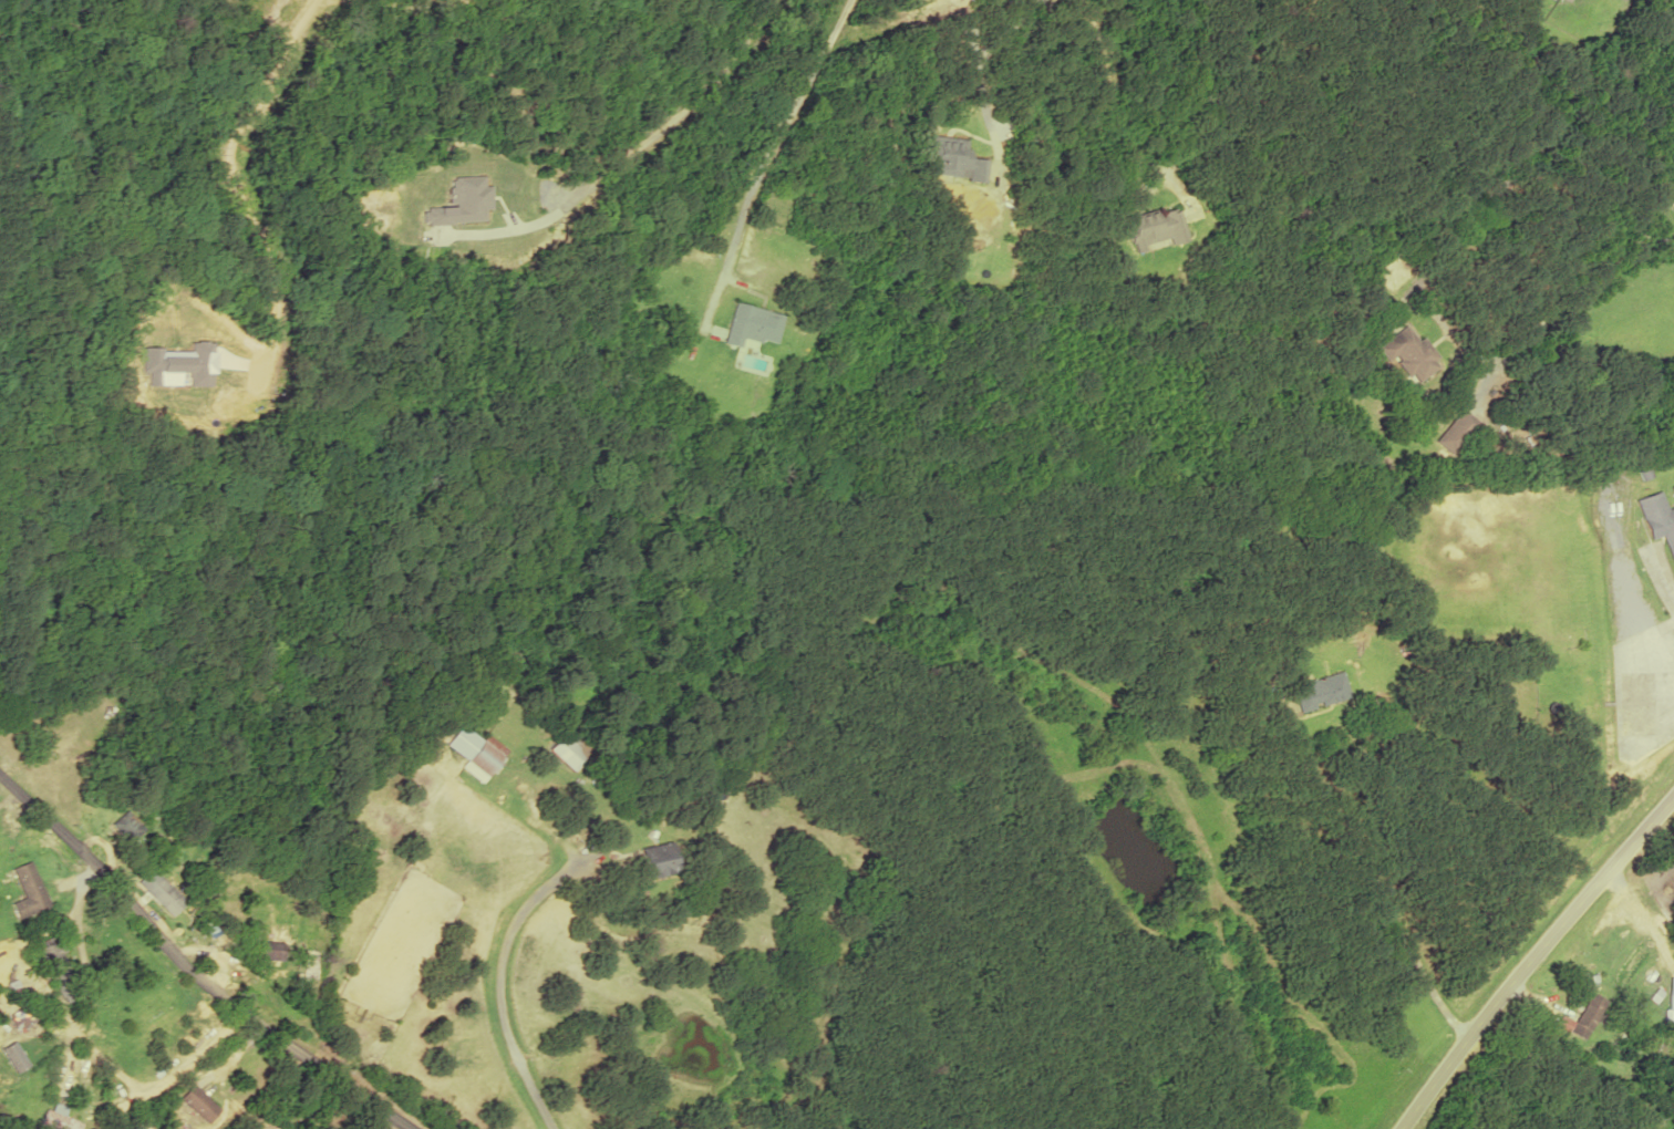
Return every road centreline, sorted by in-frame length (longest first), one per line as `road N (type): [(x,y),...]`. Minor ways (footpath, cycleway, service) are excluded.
road 1 (residential): [(398,1128),(213,990),(0,774)]
road 2 (tertiary): [(1399,1128),(1533,951),(1673,795)]

